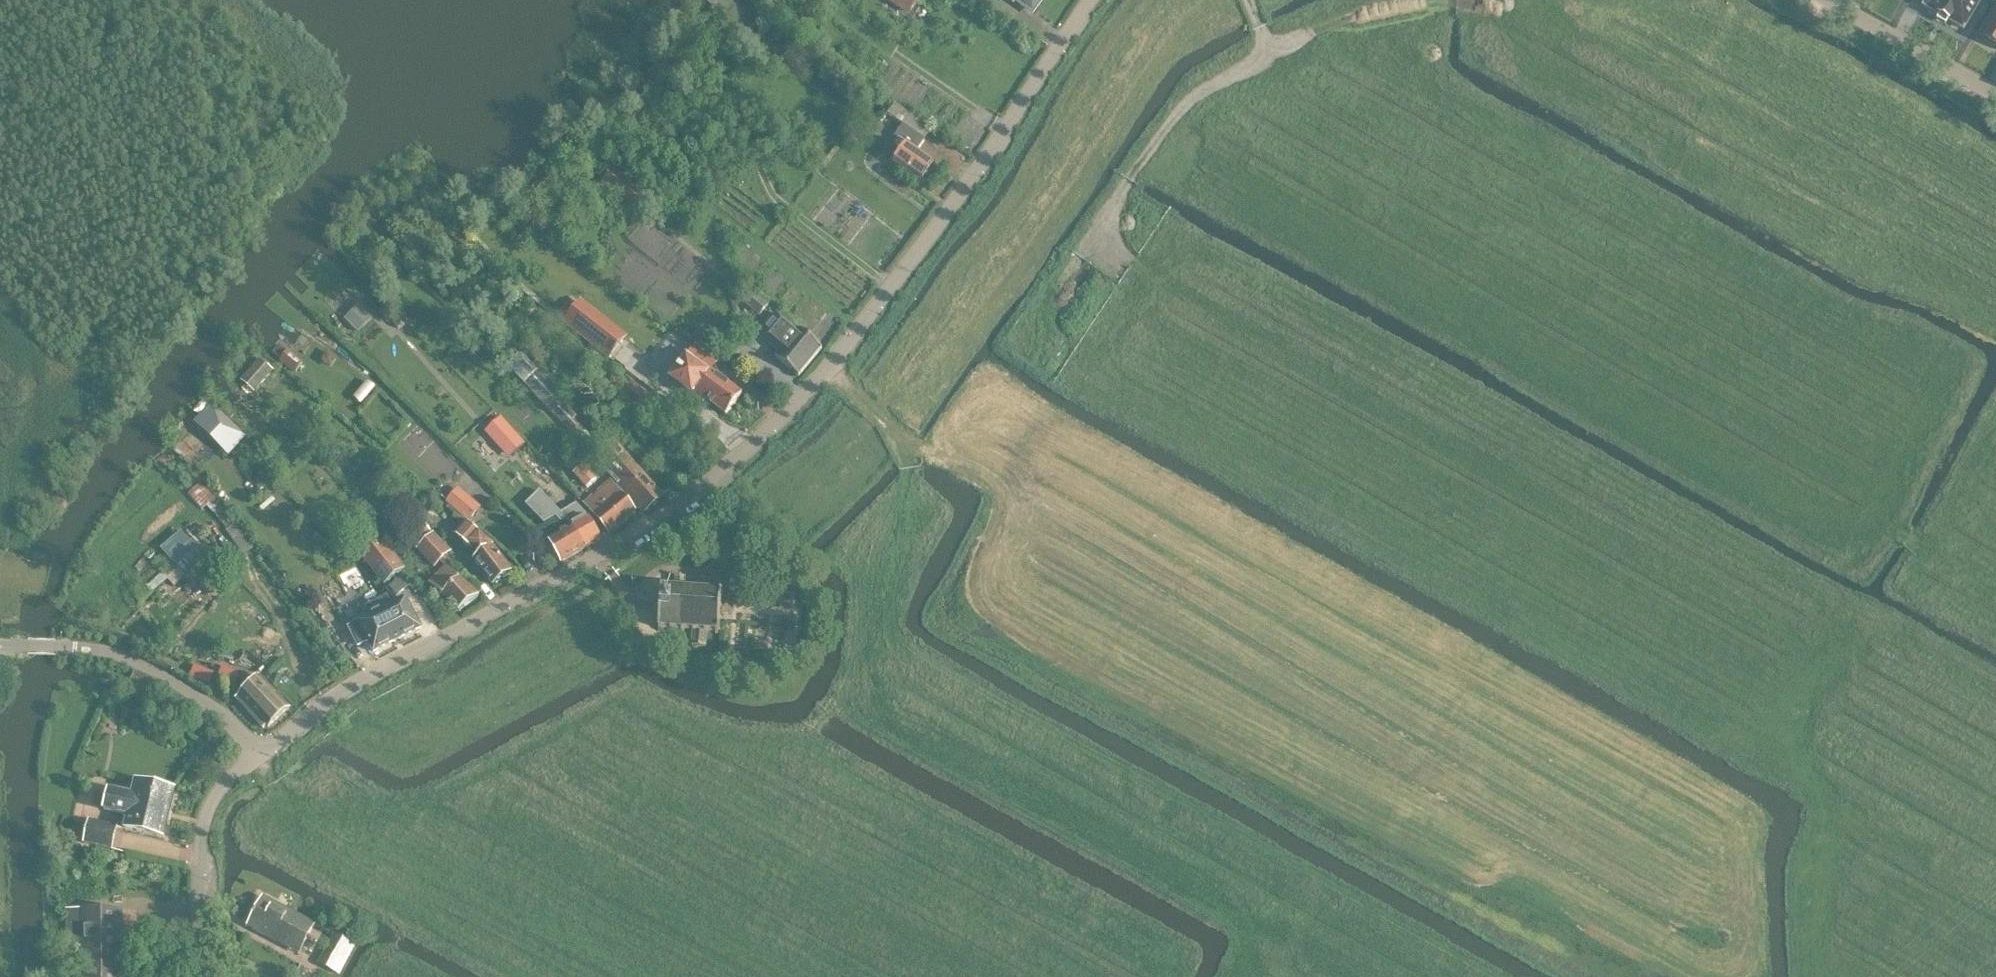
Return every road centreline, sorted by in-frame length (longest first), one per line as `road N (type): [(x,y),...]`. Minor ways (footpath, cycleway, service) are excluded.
road 1 (residential): [(261,752),(346,689),(598,555),(760,437),(887,288),(1087,0)]
road 2 (residential): [(202,976),(198,845),(214,799),(261,752)]
road 3 (residential): [(261,752),(181,683),(127,656),(74,647)]
road 4 (residential): [(1995,97),(1825,0)]

